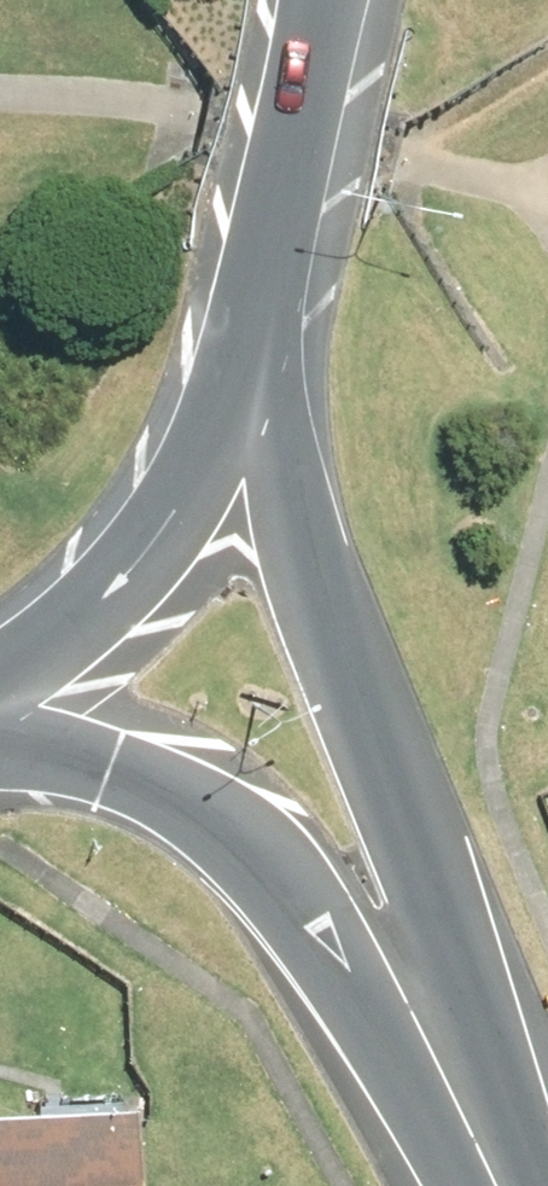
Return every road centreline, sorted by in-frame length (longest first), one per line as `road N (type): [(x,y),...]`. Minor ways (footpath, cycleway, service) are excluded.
road 1 (secondary): [(259,418),(351,697),(425,1022)]
road 2 (secondary): [(425,1022),(261,850),(121,771),(0,742)]
road 3 (primary): [(334,0),(323,118),(286,320),(259,418)]
road 4 (primary): [(259,418),(204,513),(121,605),(41,678),(0,703)]
road 5 (secondary): [(494,1185),(425,1022)]

